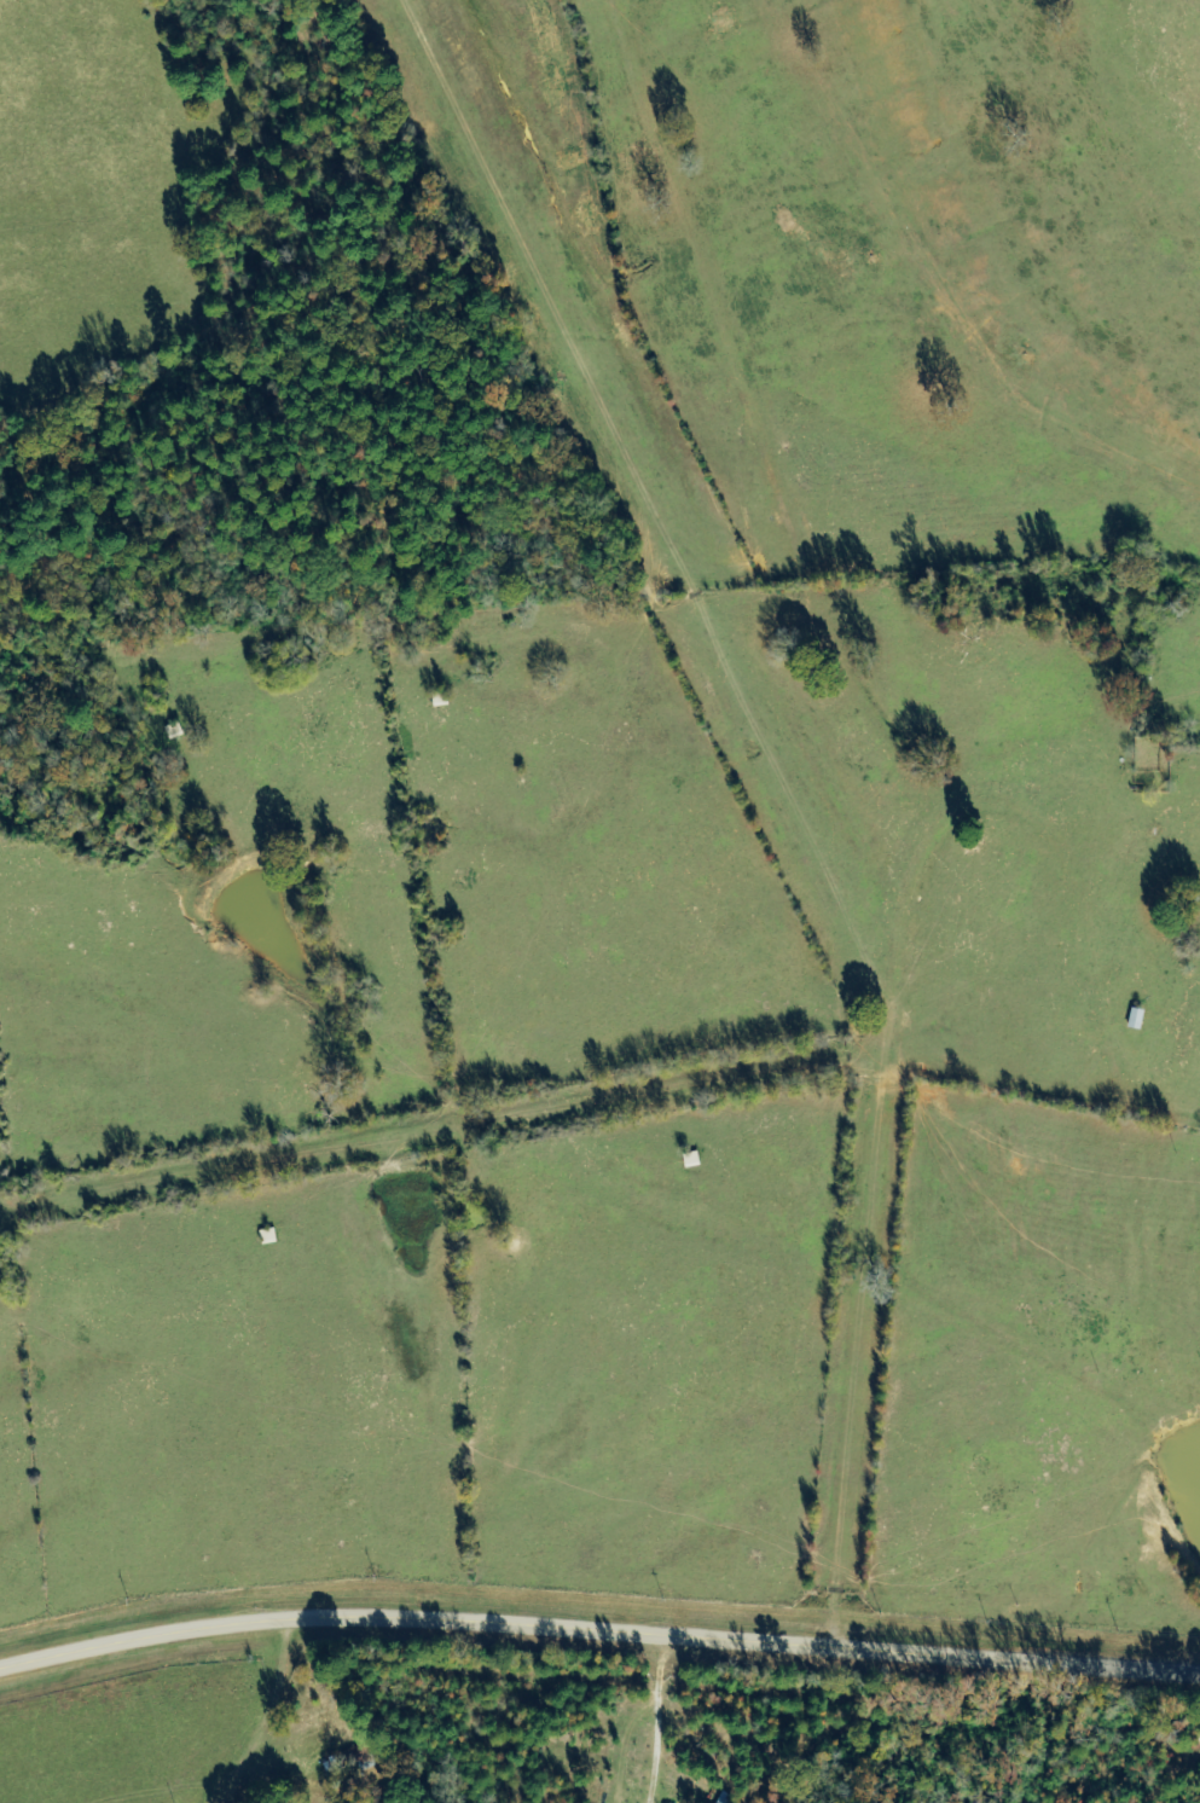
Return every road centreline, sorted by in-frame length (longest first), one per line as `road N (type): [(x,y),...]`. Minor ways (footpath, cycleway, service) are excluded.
road 1 (tertiary): [(0,1668),(172,1633),(340,1618),(1199,1671)]

